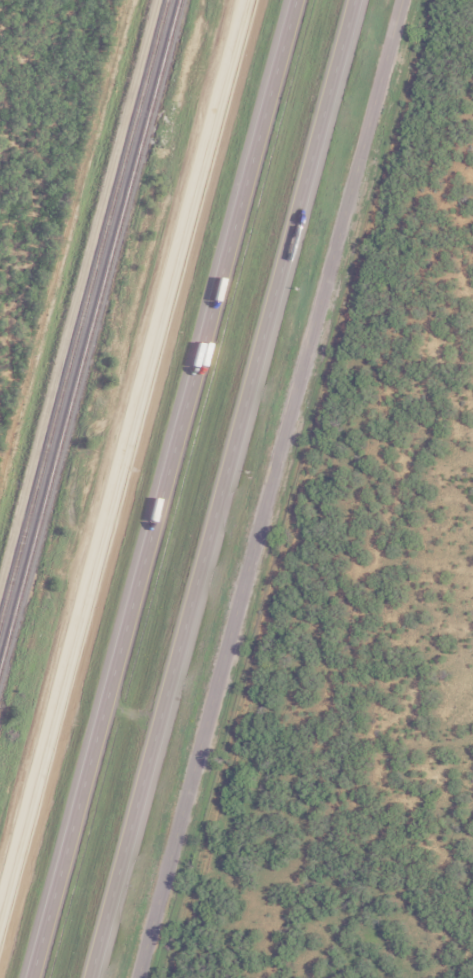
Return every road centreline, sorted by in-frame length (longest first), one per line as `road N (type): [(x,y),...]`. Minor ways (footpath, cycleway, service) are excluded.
road 1 (motorway): [(295,0),(30,977)]
road 2 (motorway): [(89,977),(353,0)]
road 3 (tertiary): [(402,0),(139,977)]
road 4 (tertiary): [(0,910),(245,0)]

